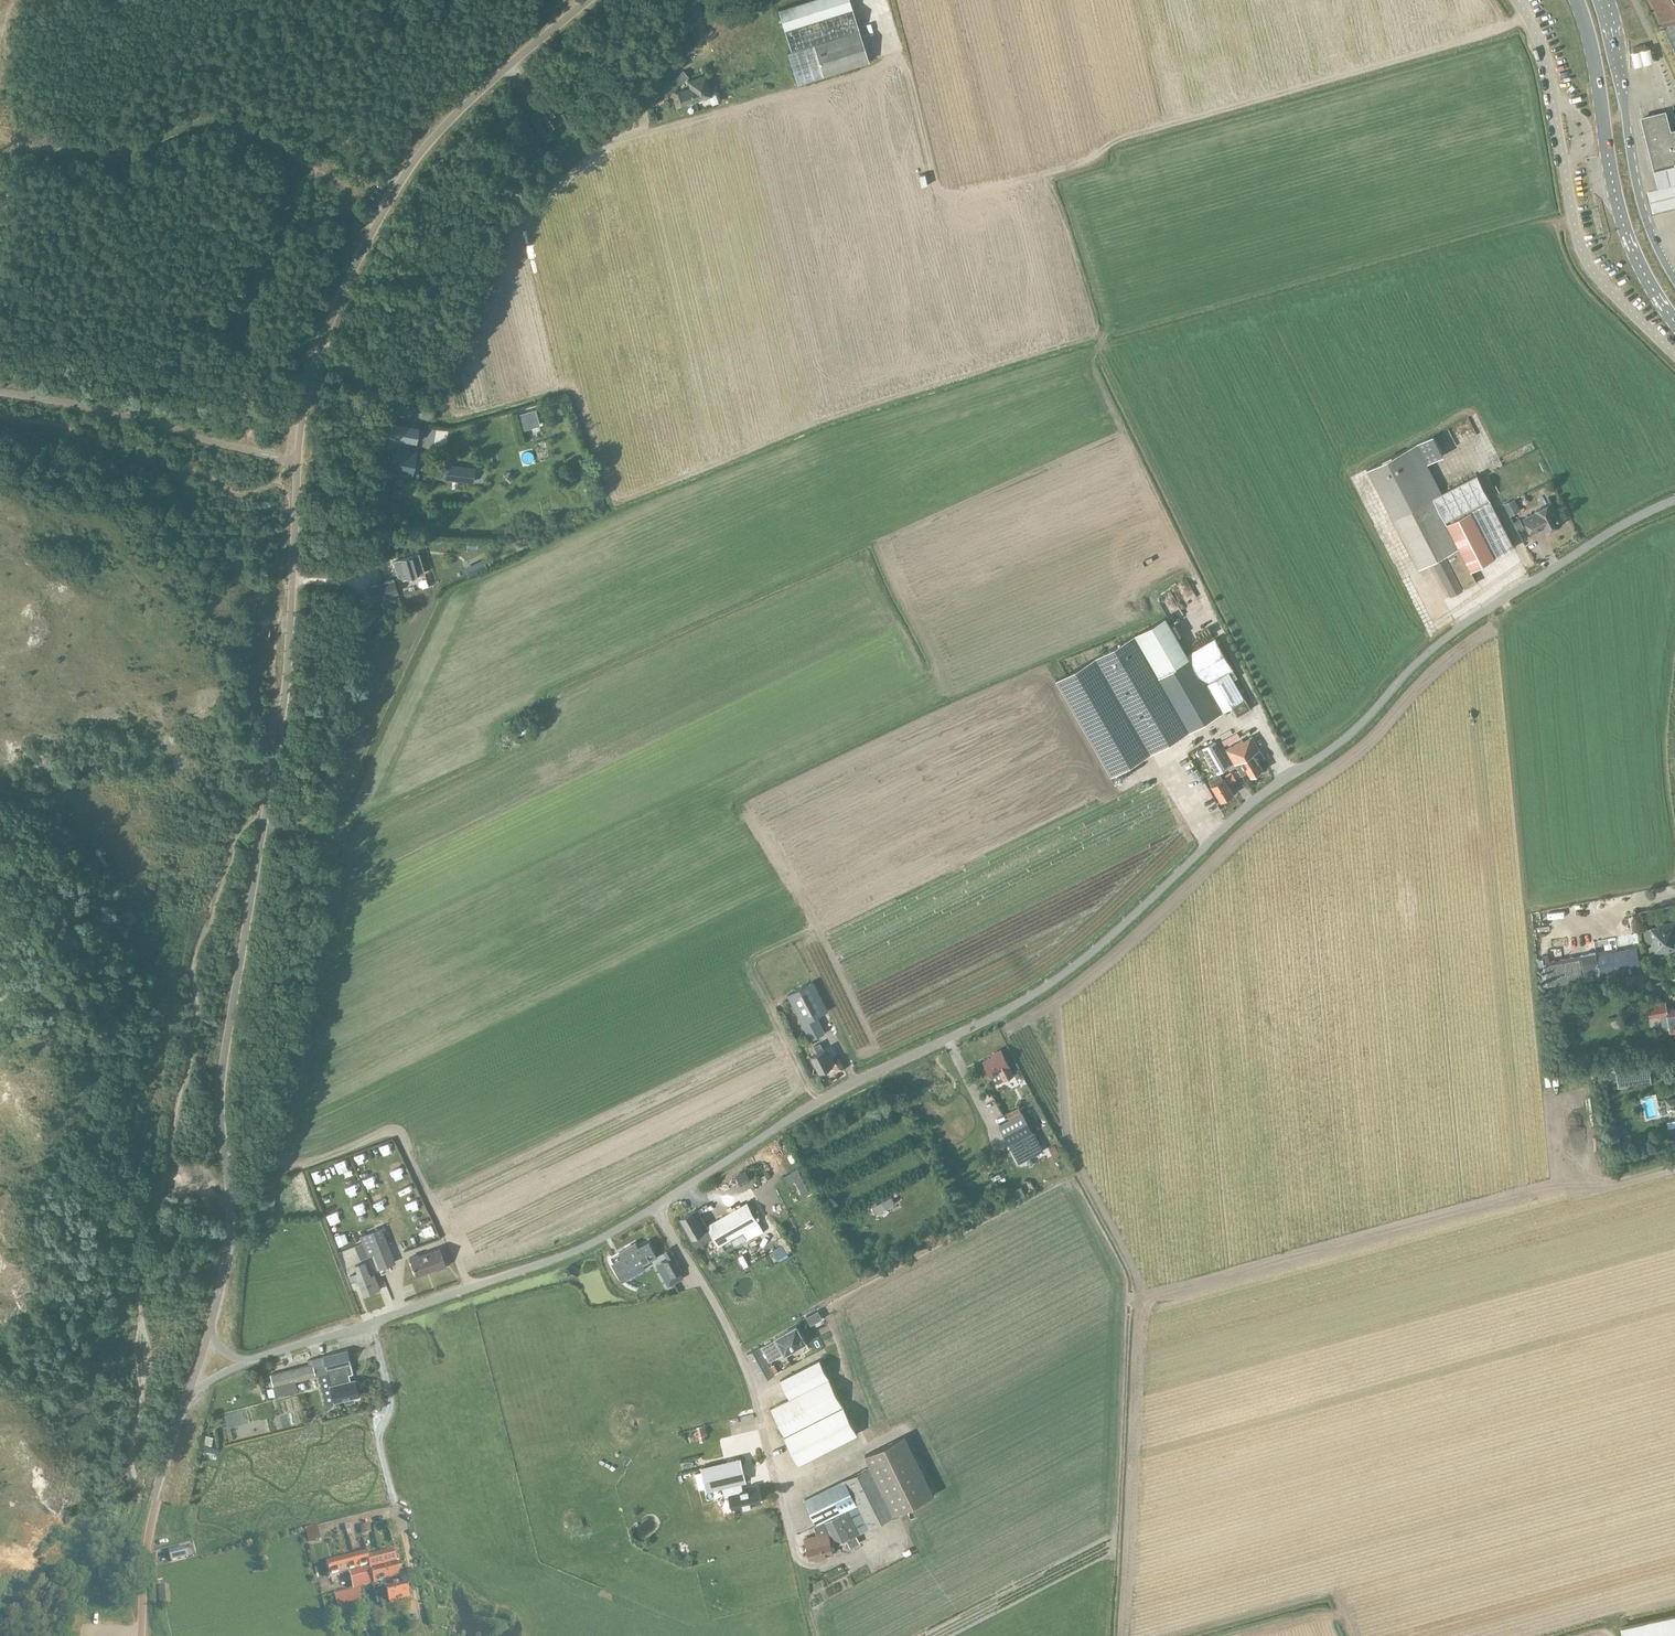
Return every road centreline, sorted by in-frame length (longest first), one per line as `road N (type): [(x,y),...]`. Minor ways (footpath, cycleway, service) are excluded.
road 1 (unclassified): [(244,1363),(550,1262),(657,1208),(861,1079),(1048,989),(1279,784),(1338,745),(1464,627),(1621,524),(1674,501)]
road 2 (unclassified): [(209,1328),(230,1227),(220,1091),(285,694),(302,459),(315,385),(350,286),(433,142),(480,88),(586,0)]
road 3 (track): [(267,822),(345,832),(346,845),(278,1165),(282,1172),(302,1167),(400,1129),(469,1290)]
road 4 (track): [(1141,1303),(1674,1164)]
road 5 (track): [(1065,1136),(1137,1275),(1141,1303),(1121,1635)]
road 6 (unclassified): [(1518,0),(1546,62),(1583,254),(1674,355)]
road 7 (secondary): [(1578,0),(1623,224),(1674,322)]
road 8 (secondary): [(1674,281),(1643,208),(1604,0)]
road 9 (residential): [(138,1635),(146,1528),(190,1394)]
road 10 (track): [(1361,477),(1356,468),(1469,411),(1492,454),(1535,438)]

